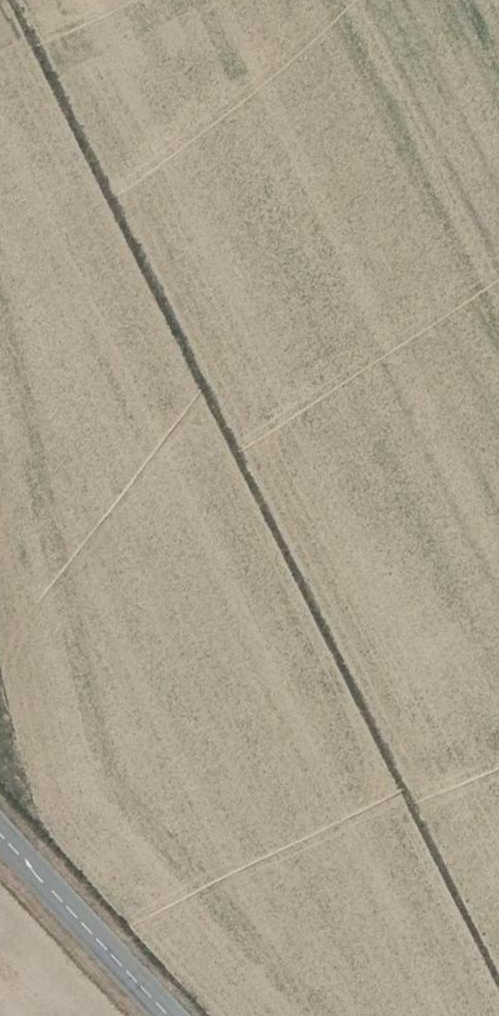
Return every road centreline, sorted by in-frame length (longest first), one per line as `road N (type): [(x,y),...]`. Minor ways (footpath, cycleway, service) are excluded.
road 1 (tertiary): [(0,827),(171,1015)]

